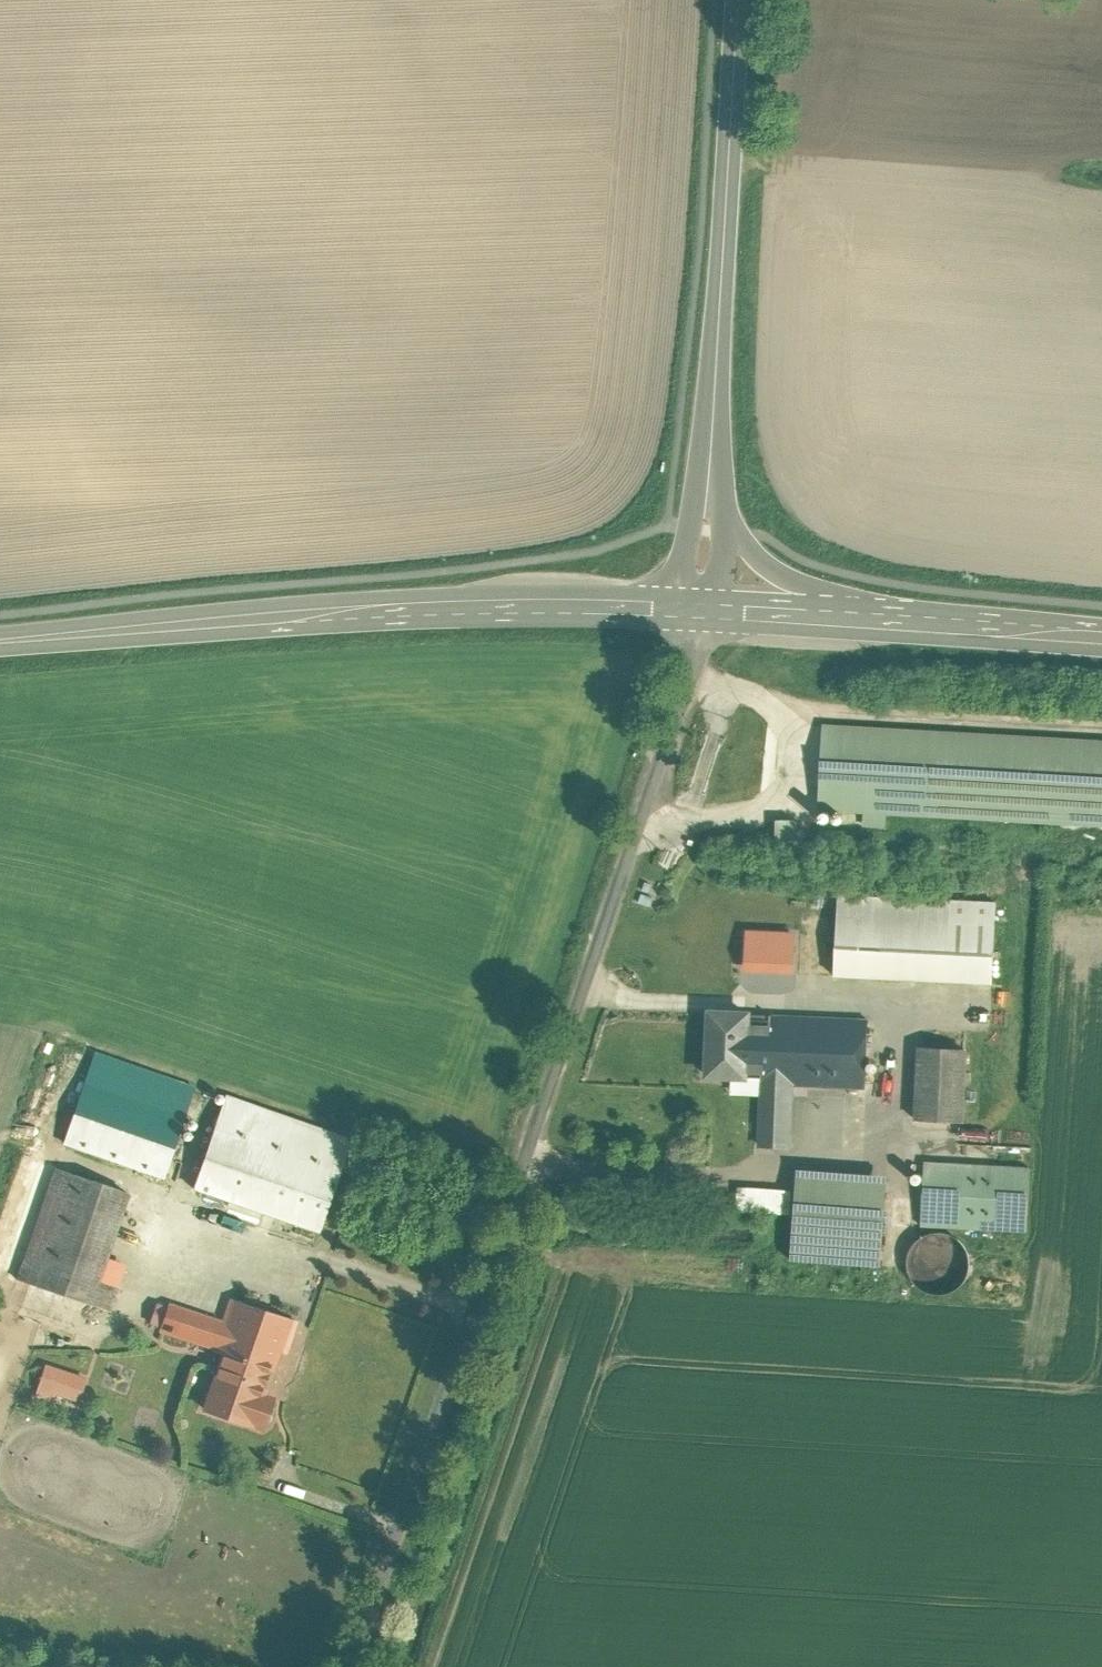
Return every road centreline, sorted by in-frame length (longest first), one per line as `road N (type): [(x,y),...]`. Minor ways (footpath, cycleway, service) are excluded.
road 1 (unclassified): [(702,612),(696,662),(652,796),(349,1666)]
road 2 (tertiary): [(702,612),(516,606),(0,639)]
road 3 (tertiary): [(738,0),(702,612)]
road 4 (tertiary): [(1101,640),(702,612)]

